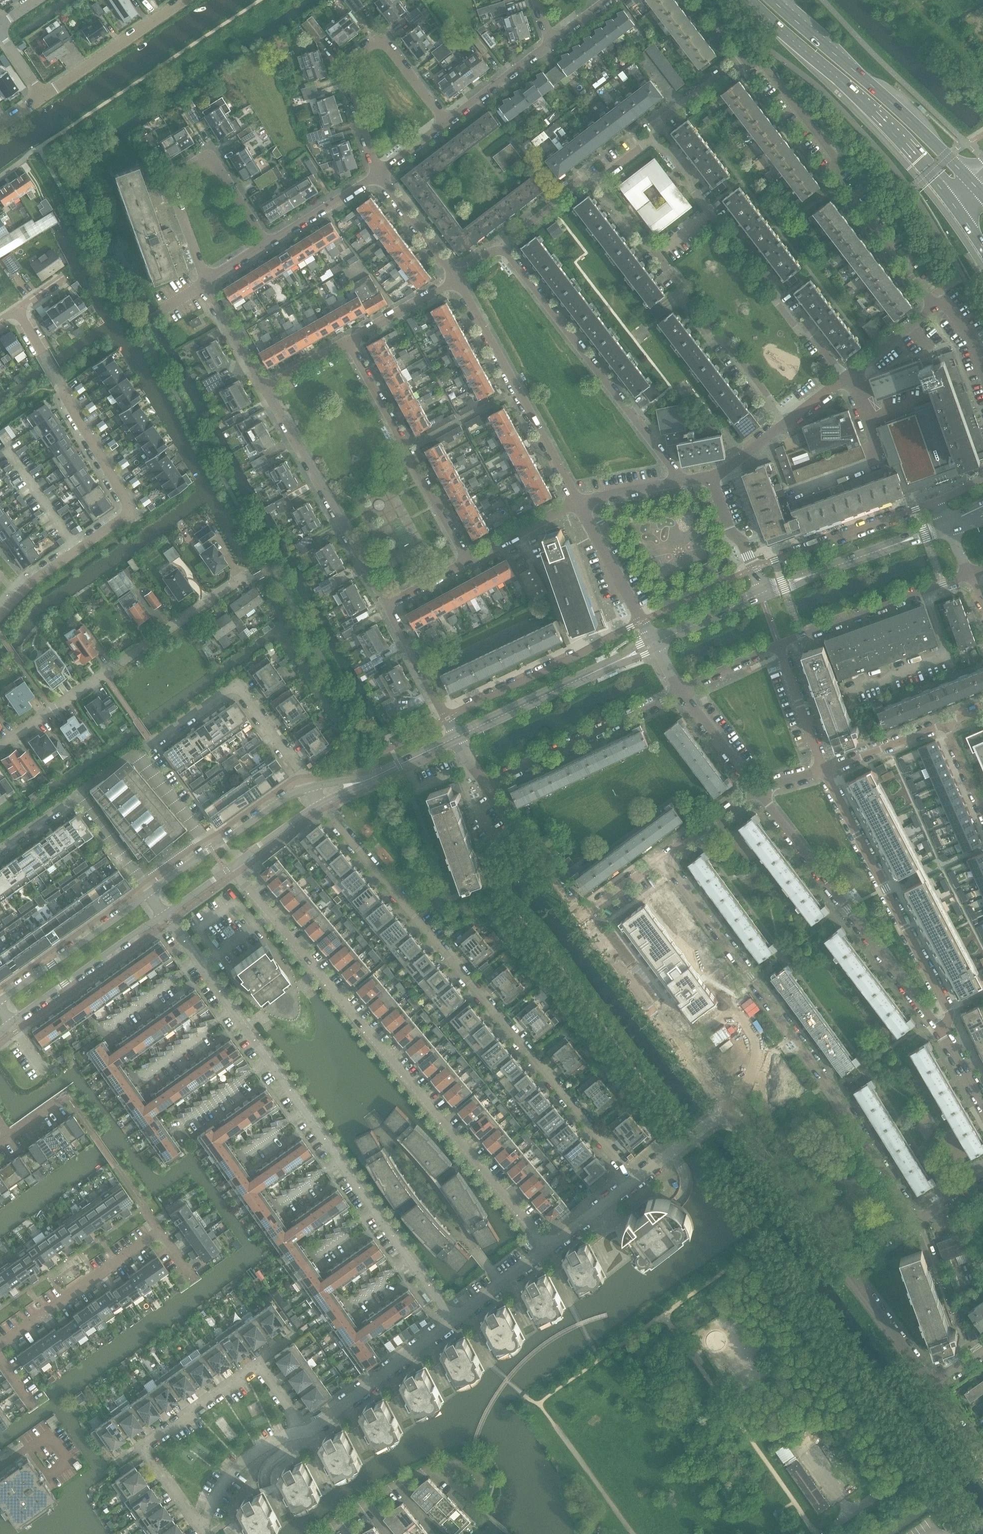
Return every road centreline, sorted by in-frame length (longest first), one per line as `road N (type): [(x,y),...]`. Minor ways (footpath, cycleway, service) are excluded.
road 1 (residential): [(547,1247),(232,867)]
road 2 (residential): [(633,1179),(320,803)]
road 3 (residential): [(914,1221),(838,1095),(662,859)]
road 4 (residential): [(15,310),(125,499),(126,514),(0,614)]
road 5 (primary): [(751,0),(920,160),(982,247)]
road 6 (residential): [(304,1432),(260,1364),(145,1446),(204,1531)]
road 7 (residential): [(936,306),(833,173),(835,159),(764,64),(743,57)]
road 8 (residential): [(845,380),(653,137)]
road 9 (residential): [(789,423),(596,181)]
road 10 (residential): [(0,747),(245,578),(256,578)]
road 11 (residential): [(940,1029),(756,792)]
road 12 (residential): [(684,482),(500,251)]
road 13 (residential): [(940,1029),(951,1013),(824,772)]
road 14 (primary): [(982,192),(779,0)]
road 15 (residential): [(379,175),(344,69),(362,53),(383,42),(446,123)]
road 16 (residential): [(197,1279),(159,1228),(0,1343)]
road 17 (residential): [(580,504),(457,278)]
road 18 (residential): [(468,562),(349,342)]
road 19 (residential): [(386,607),(268,388)]
road 20 (residential): [(206,280),(175,175),(213,161),(266,241)]
road 21 (residential): [(726,1108),(585,917)]
road 22 (residential): [(210,848),(140,751),(233,689)]
road 23 (residential): [(0,853),(81,795),(149,892)]
road 24 (residential): [(641,622),(447,720)]
road 25 (residential): [(488,784),(682,688)]
road 26 (residential): [(779,644),(969,572)]
road 27 (residential): [(845,1269),(726,1108)]
road 28 (residential): [(937,502),(753,569)]
road 29 (residential): [(304,1432),(455,1319)]
road 30 (tertiary): [(11,1022),(164,914)]
road 31 (tertiary): [(149,892),(0,1001)]
road 32 (tertiary): [(457,737),(623,658)]
road 33 (residential): [(43,96),(189,0)]
road 34 (residential): [(585,917),(488,784)]
road 35 (residential): [(204,1531),(242,1463),(277,1438),(304,1432)]
road 36 (residential): [(932,1386),(845,1269)]
road 37 (residential): [(824,772),(779,644)]
road 38 (residential): [(580,504),(641,622)]
road 39 (residential): [(446,123),(551,42)]
road 40 (residential): [(824,772),(947,723)]
road 41 (residential): [(266,241),(379,175)]
road 42 (residential): [(457,278),(379,175)]
road 43 (residential): [(447,720),(386,607)]
road 44 (residential): [(756,792),(682,688)]
road 45 (residential): [(468,562),(580,504)]
road 46 (residential): [(349,342),(457,278)]
road 47 (residential): [(309,788),(233,689)]
road 48 (residential): [(268,388),(206,280)]
road 49 (residential): [(653,137),(662,120),(743,57)]
road 50 (residential): [(500,251),(580,183),(596,181)]

